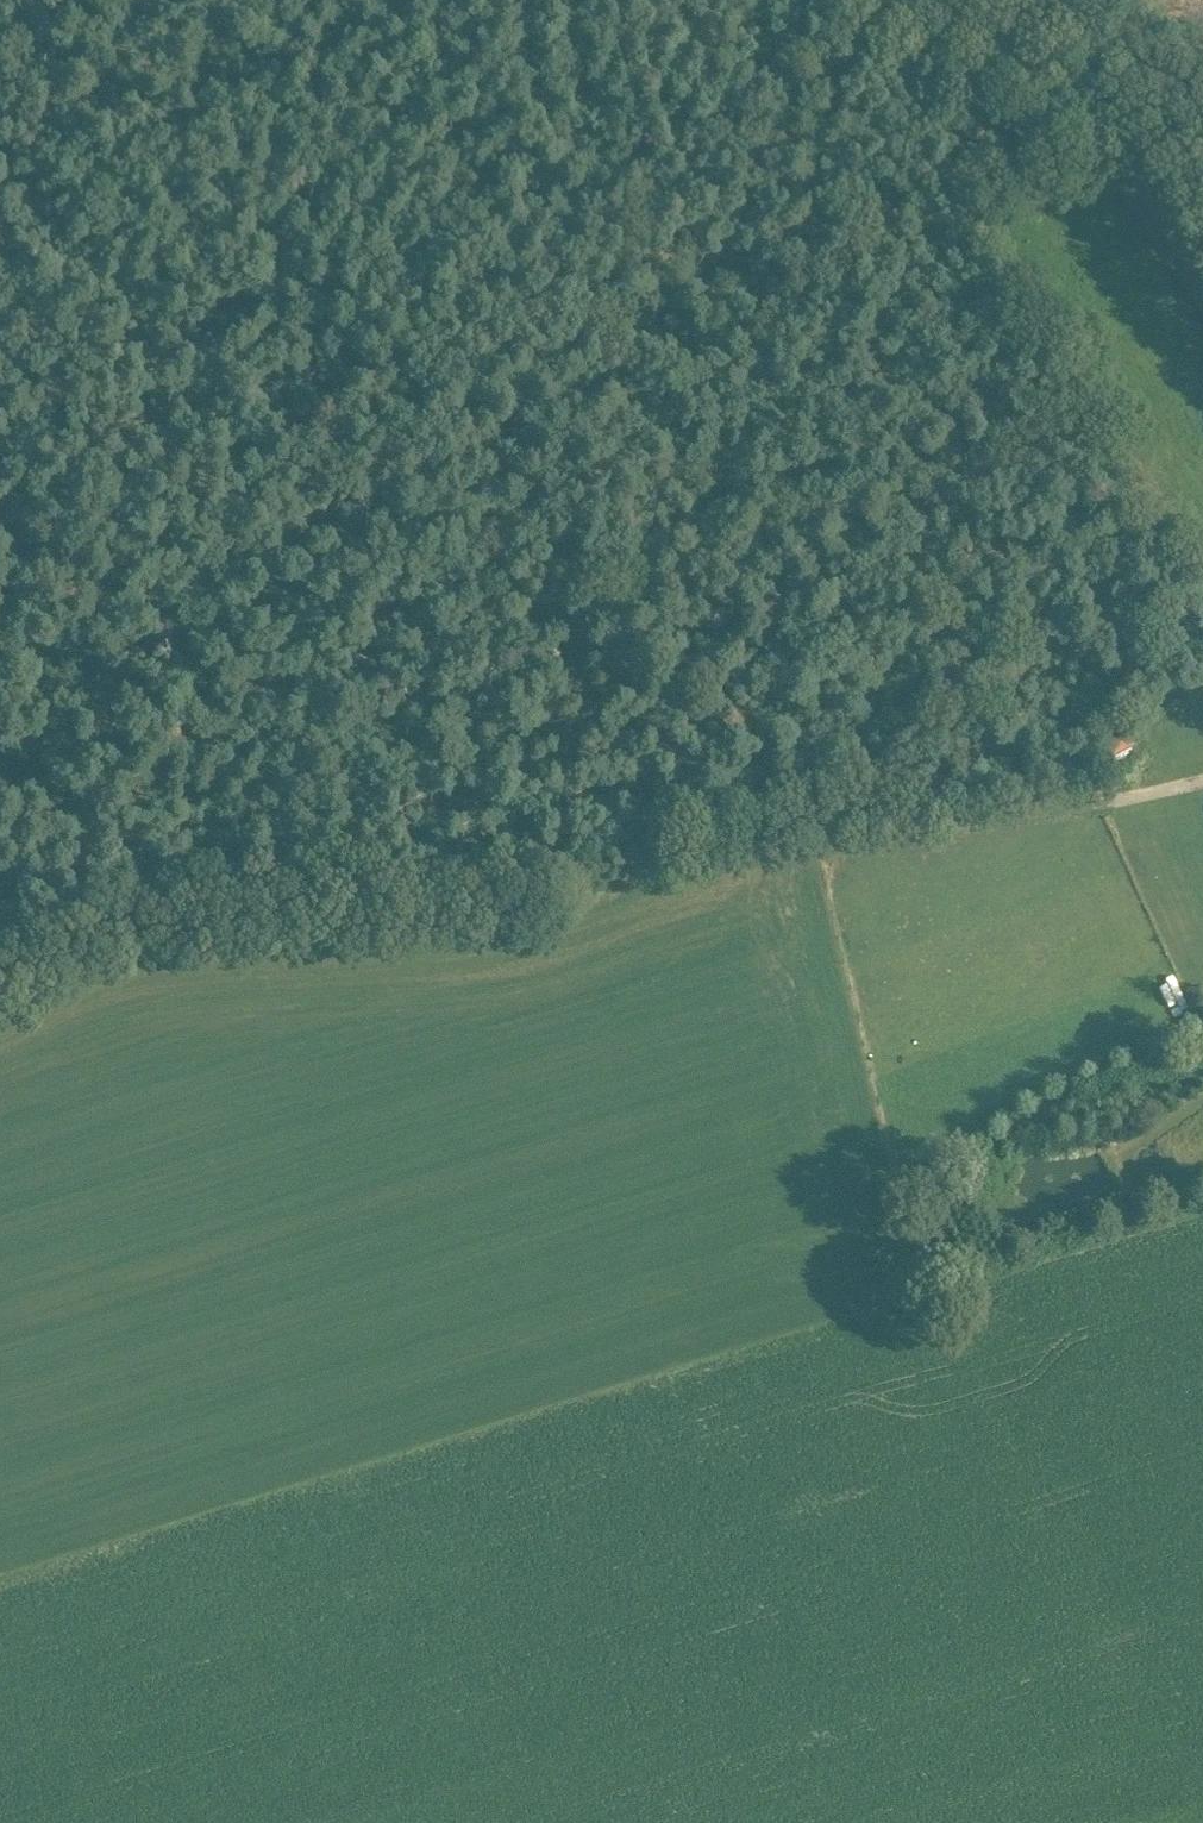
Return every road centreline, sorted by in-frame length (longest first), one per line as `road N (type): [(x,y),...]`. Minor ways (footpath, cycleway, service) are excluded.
road 1 (unclassified): [(1202,281),(1116,147),(1062,82),(913,0)]

